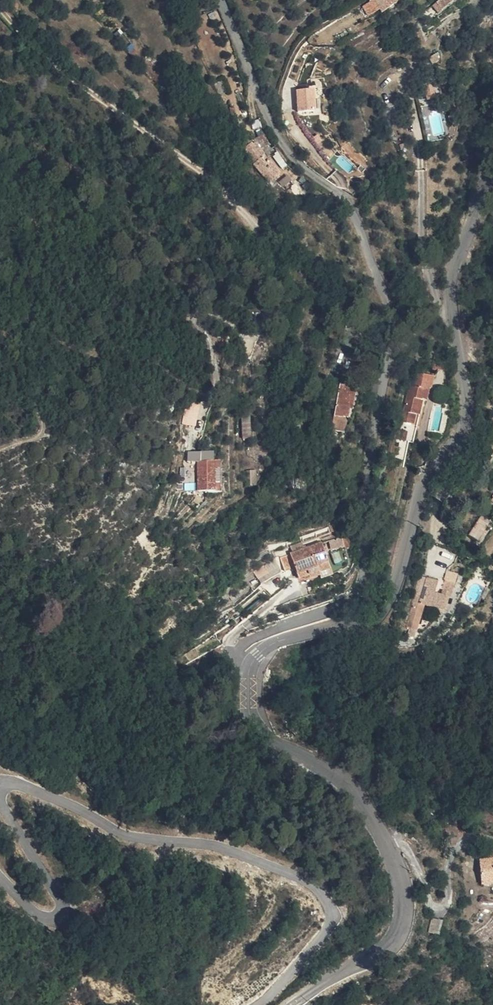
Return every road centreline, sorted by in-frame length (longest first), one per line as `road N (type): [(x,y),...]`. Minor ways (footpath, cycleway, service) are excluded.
road 1 (unclassified): [(221,0),(270,115),(357,218),(394,324),(364,581),(350,602),(247,640),(241,658),(253,665)]
road 2 (tertiary): [(492,156),(450,289),(465,421),(414,507),(395,588),(370,622),(284,639),(253,665)]
road 3 (track): [(0,2),(71,76),(222,191),(262,257),(266,313),(246,338),(203,312),(198,319),(212,389),(194,394)]
road 4 (tertiary): [(253,665),(254,721),(354,790),(383,833),(404,900),(399,933),(387,948),(291,1004)]

